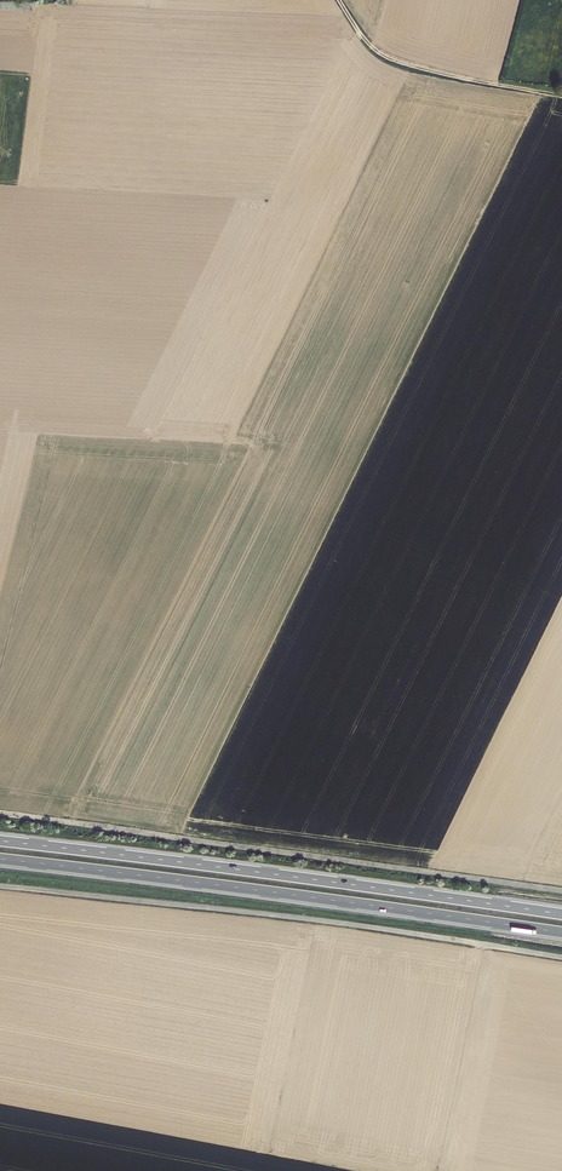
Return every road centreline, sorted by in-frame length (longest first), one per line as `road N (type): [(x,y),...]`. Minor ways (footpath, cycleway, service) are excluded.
road 1 (track): [(561,891),(0,813)]
road 2 (motorway): [(561,914),(0,841)]
road 3 (motorway): [(0,859),(561,932)]
road 4 (track): [(0,887),(292,917),(561,957)]
road 5 (track): [(339,0),(370,46),(392,62),(561,103)]

